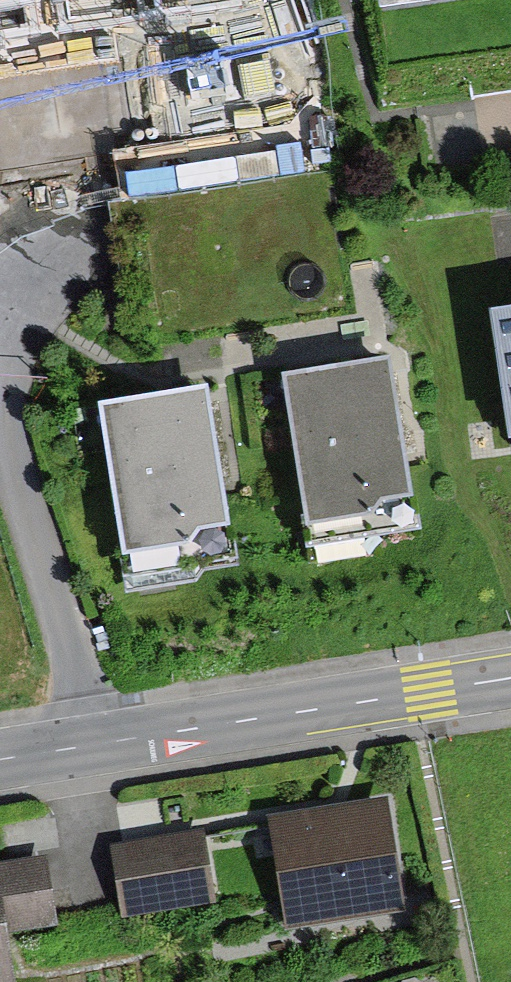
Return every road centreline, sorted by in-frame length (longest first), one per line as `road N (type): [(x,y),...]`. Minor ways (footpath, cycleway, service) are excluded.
road 1 (tertiary): [(0,760),(510,678)]

